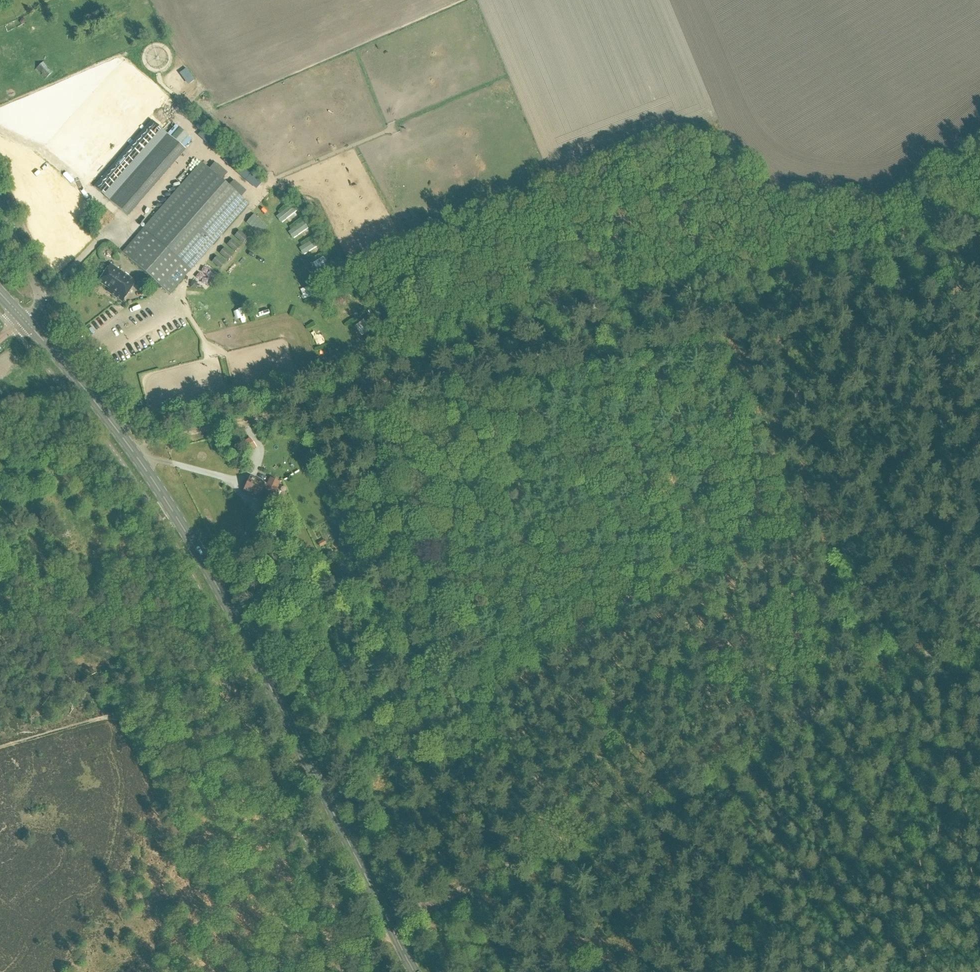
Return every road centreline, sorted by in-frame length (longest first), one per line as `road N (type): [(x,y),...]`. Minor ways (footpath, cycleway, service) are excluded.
road 1 (track): [(405,552),(320,402),(979,247)]
road 2 (primary): [(393,930),(192,544),(103,413),(23,318)]
road 3 (track): [(393,930),(979,635)]
road 4 (track): [(454,971),(288,646)]
road 5 (track): [(288,646),(225,680),(0,747)]
road 6 (track): [(674,971),(600,825)]
road 7 (residential): [(23,318),(40,303),(0,206)]

